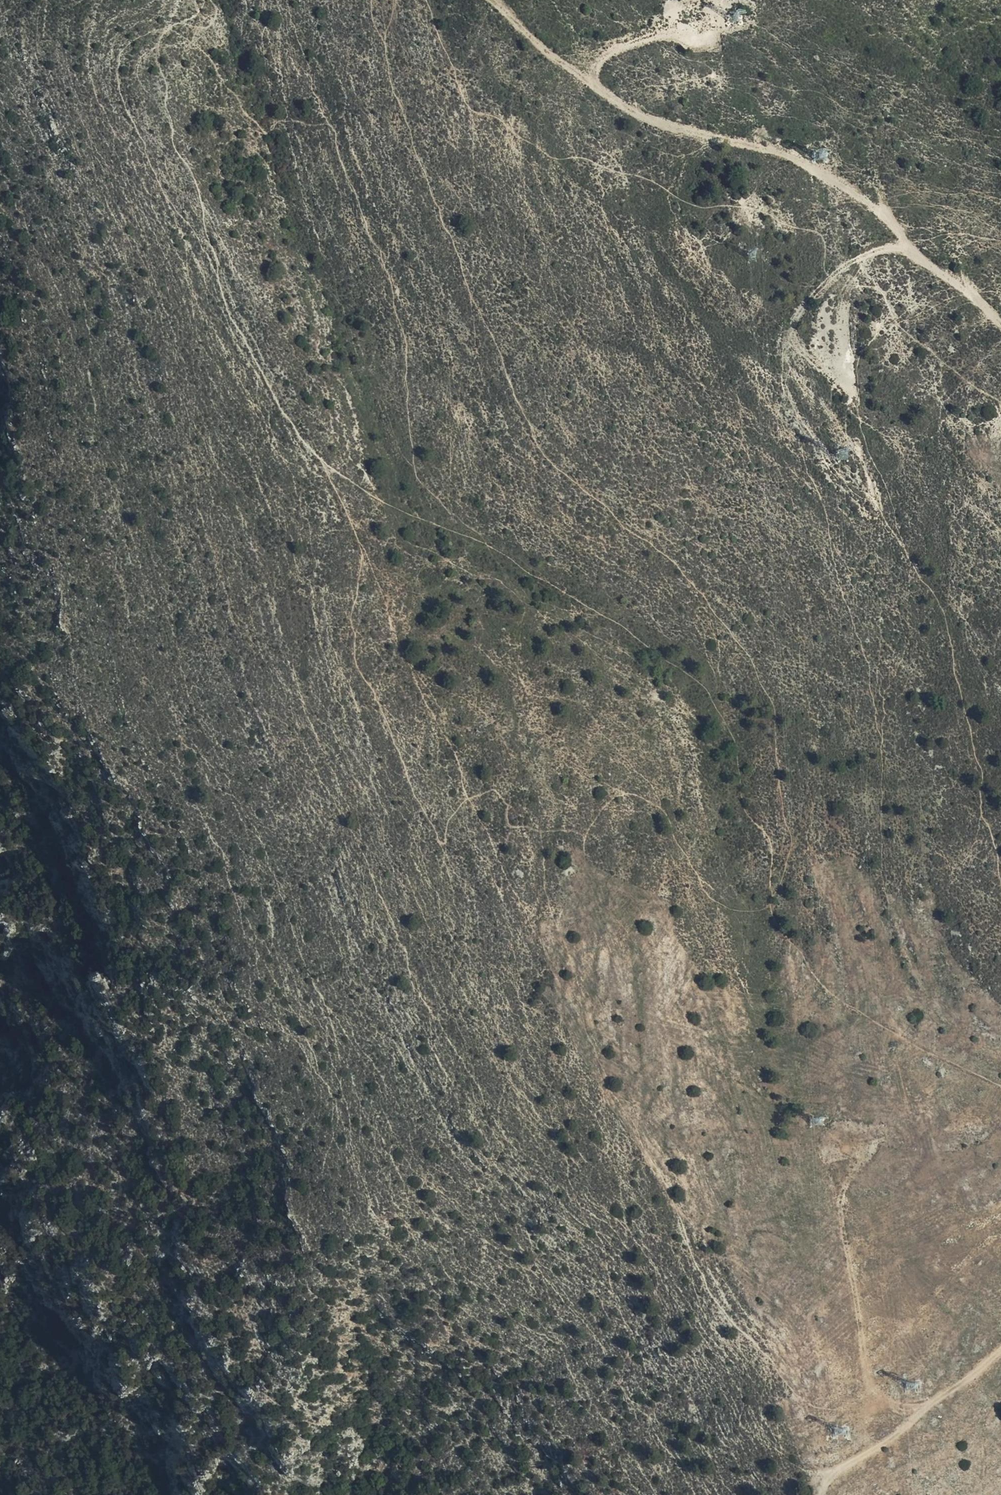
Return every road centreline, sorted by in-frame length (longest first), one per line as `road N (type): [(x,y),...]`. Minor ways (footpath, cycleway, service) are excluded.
road 1 (track): [(494,0),(534,41),(633,112),(798,165),(884,216),(1000,322)]
road 2 (track): [(1000,1349),(968,1382),(825,1480),(822,1494)]

